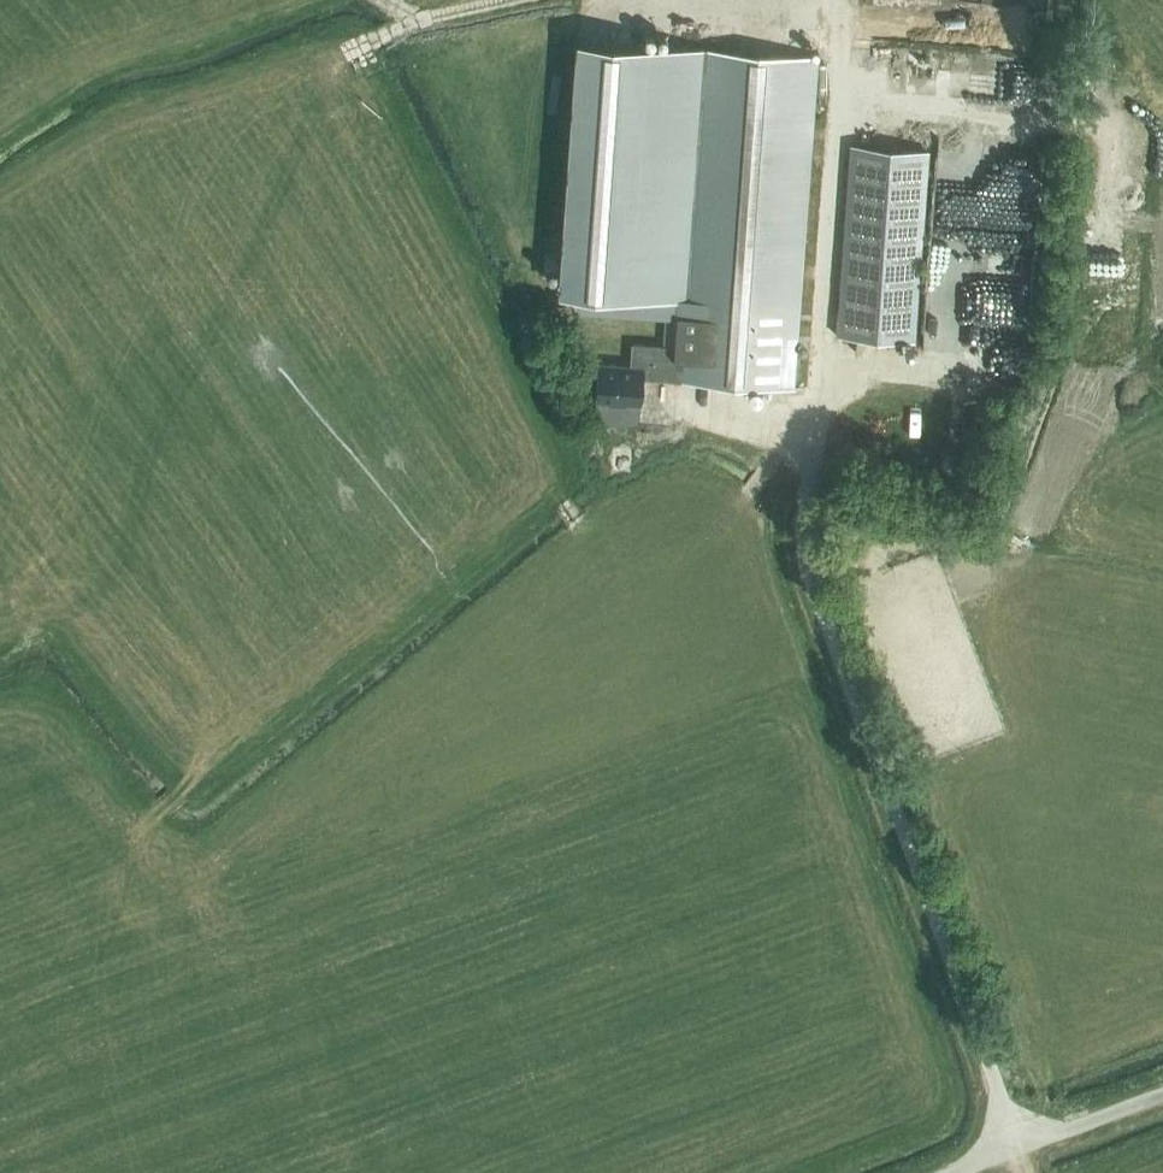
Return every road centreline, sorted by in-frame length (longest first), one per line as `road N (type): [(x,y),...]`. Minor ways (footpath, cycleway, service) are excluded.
road 1 (track): [(814,431),(843,24),(691,13),(693,0)]
road 2 (unclassified): [(951,1172),(1162,1094)]
road 3 (track): [(360,45),(509,0)]

